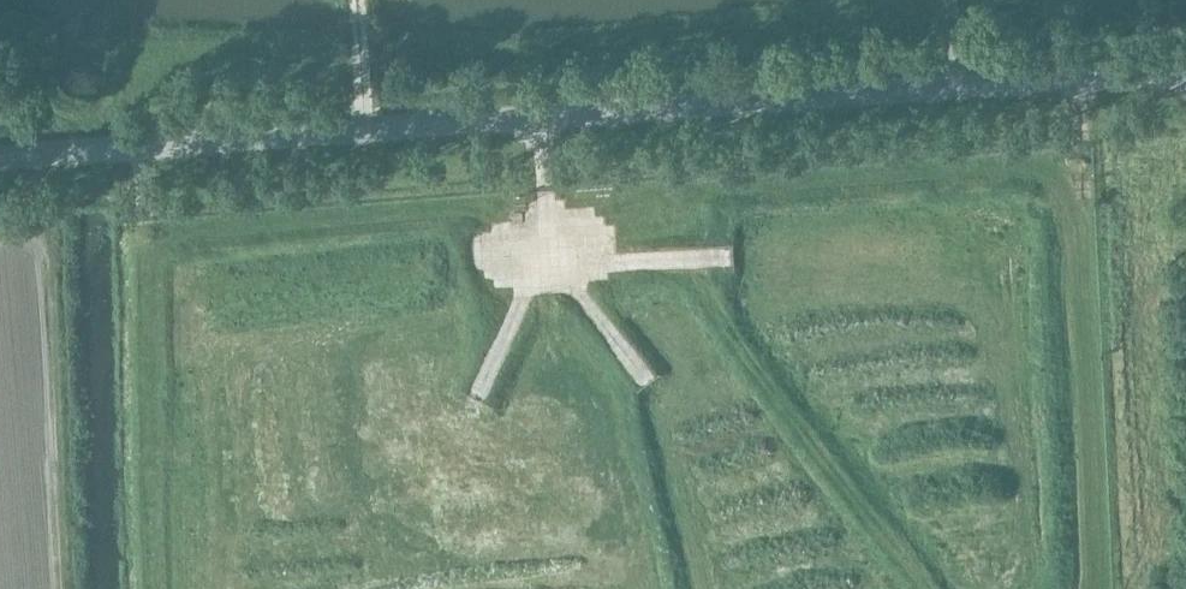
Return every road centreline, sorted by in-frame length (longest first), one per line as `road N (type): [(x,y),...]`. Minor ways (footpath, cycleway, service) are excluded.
road 1 (unclassified): [(0,164),(1185,77)]
road 2 (track): [(478,388),(546,263),(724,255)]
road 3 (track): [(546,263),(640,373)]
road 4 (track): [(546,263),(542,124)]

